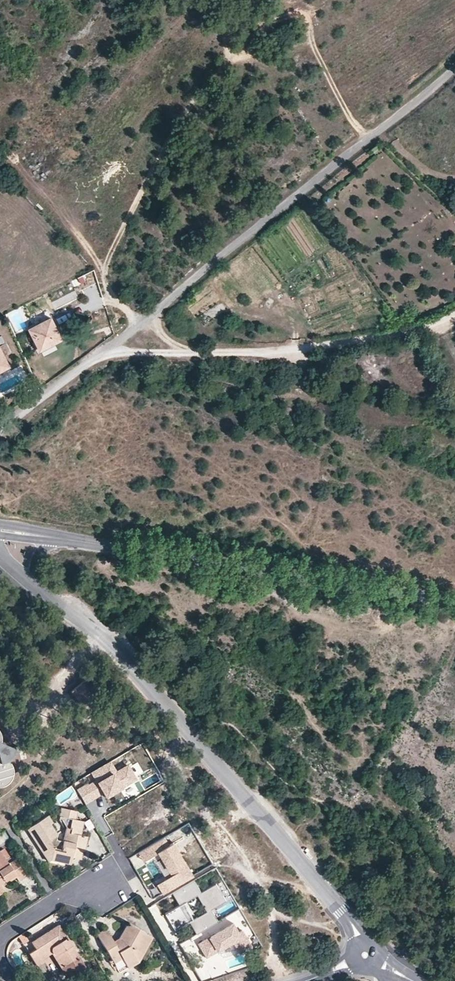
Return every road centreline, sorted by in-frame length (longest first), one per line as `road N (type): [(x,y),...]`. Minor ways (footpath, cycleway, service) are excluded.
road 1 (unclassified): [(0,431),(454,70)]
road 2 (unclassified): [(44,595),(98,635),(196,741),(358,934),(365,953)]
road 3 (track): [(244,0),(228,57),(192,103),(105,264),(106,297),(192,353)]
road 4 (tertiary): [(454,601),(65,540)]
road 5 (track): [(107,352),(275,352),(376,338),(454,313)]

